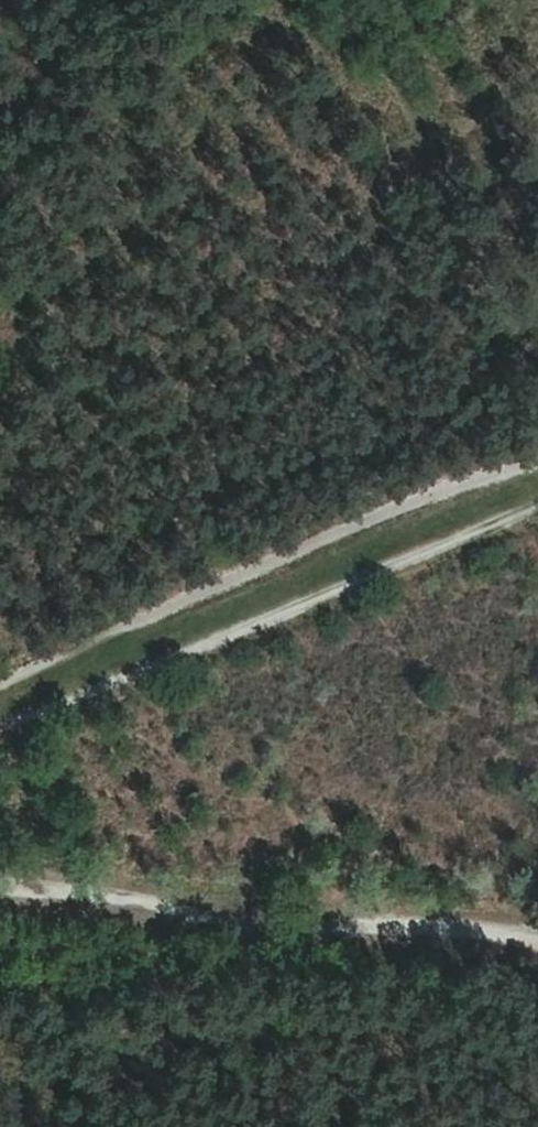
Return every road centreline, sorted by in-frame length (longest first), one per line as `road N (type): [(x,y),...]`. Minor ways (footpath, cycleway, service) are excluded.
road 1 (track): [(0,722),(537,486)]
road 2 (track): [(537,924),(0,889)]
road 3 (track): [(395,0),(473,150),(537,396)]

